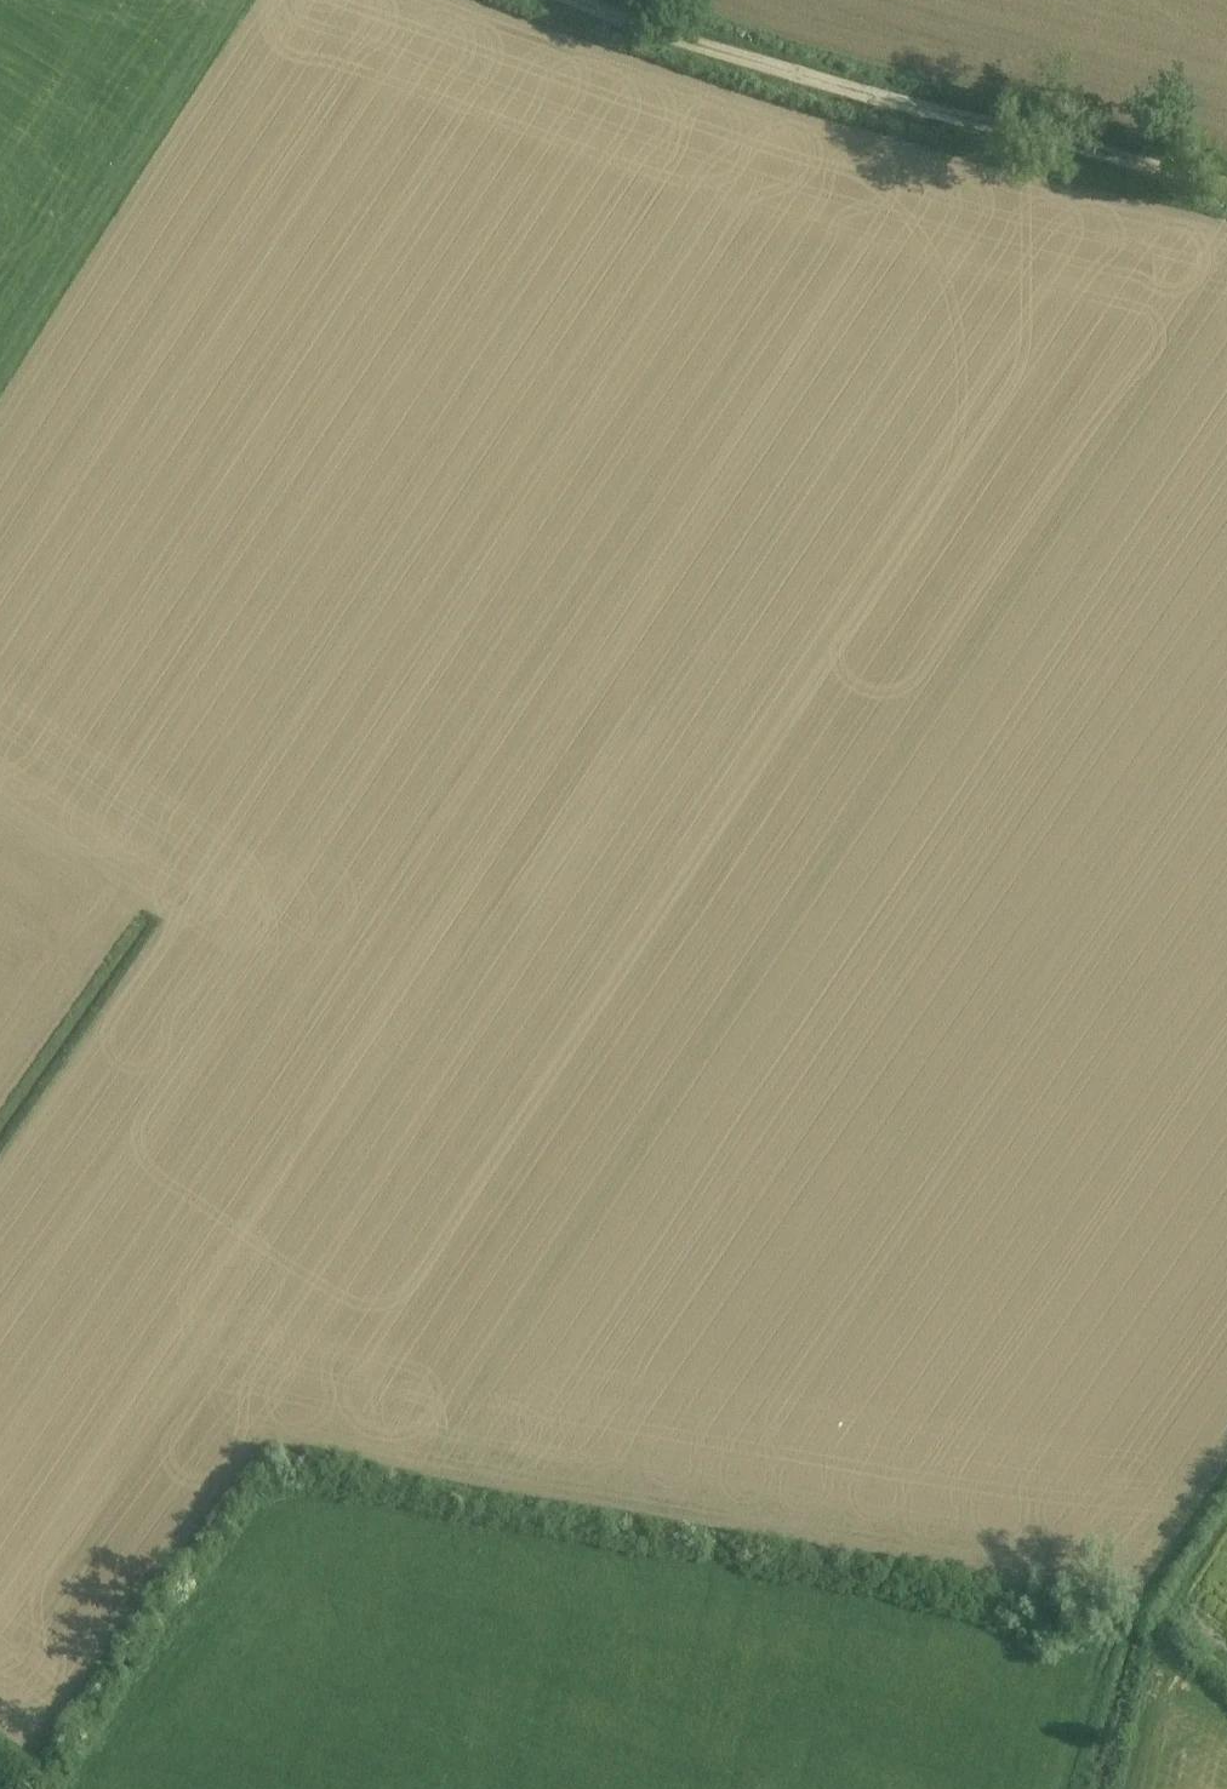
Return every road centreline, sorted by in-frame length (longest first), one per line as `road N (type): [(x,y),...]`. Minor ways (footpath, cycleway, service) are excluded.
road 1 (unclassified): [(1226,186),(915,107),(561,0)]

